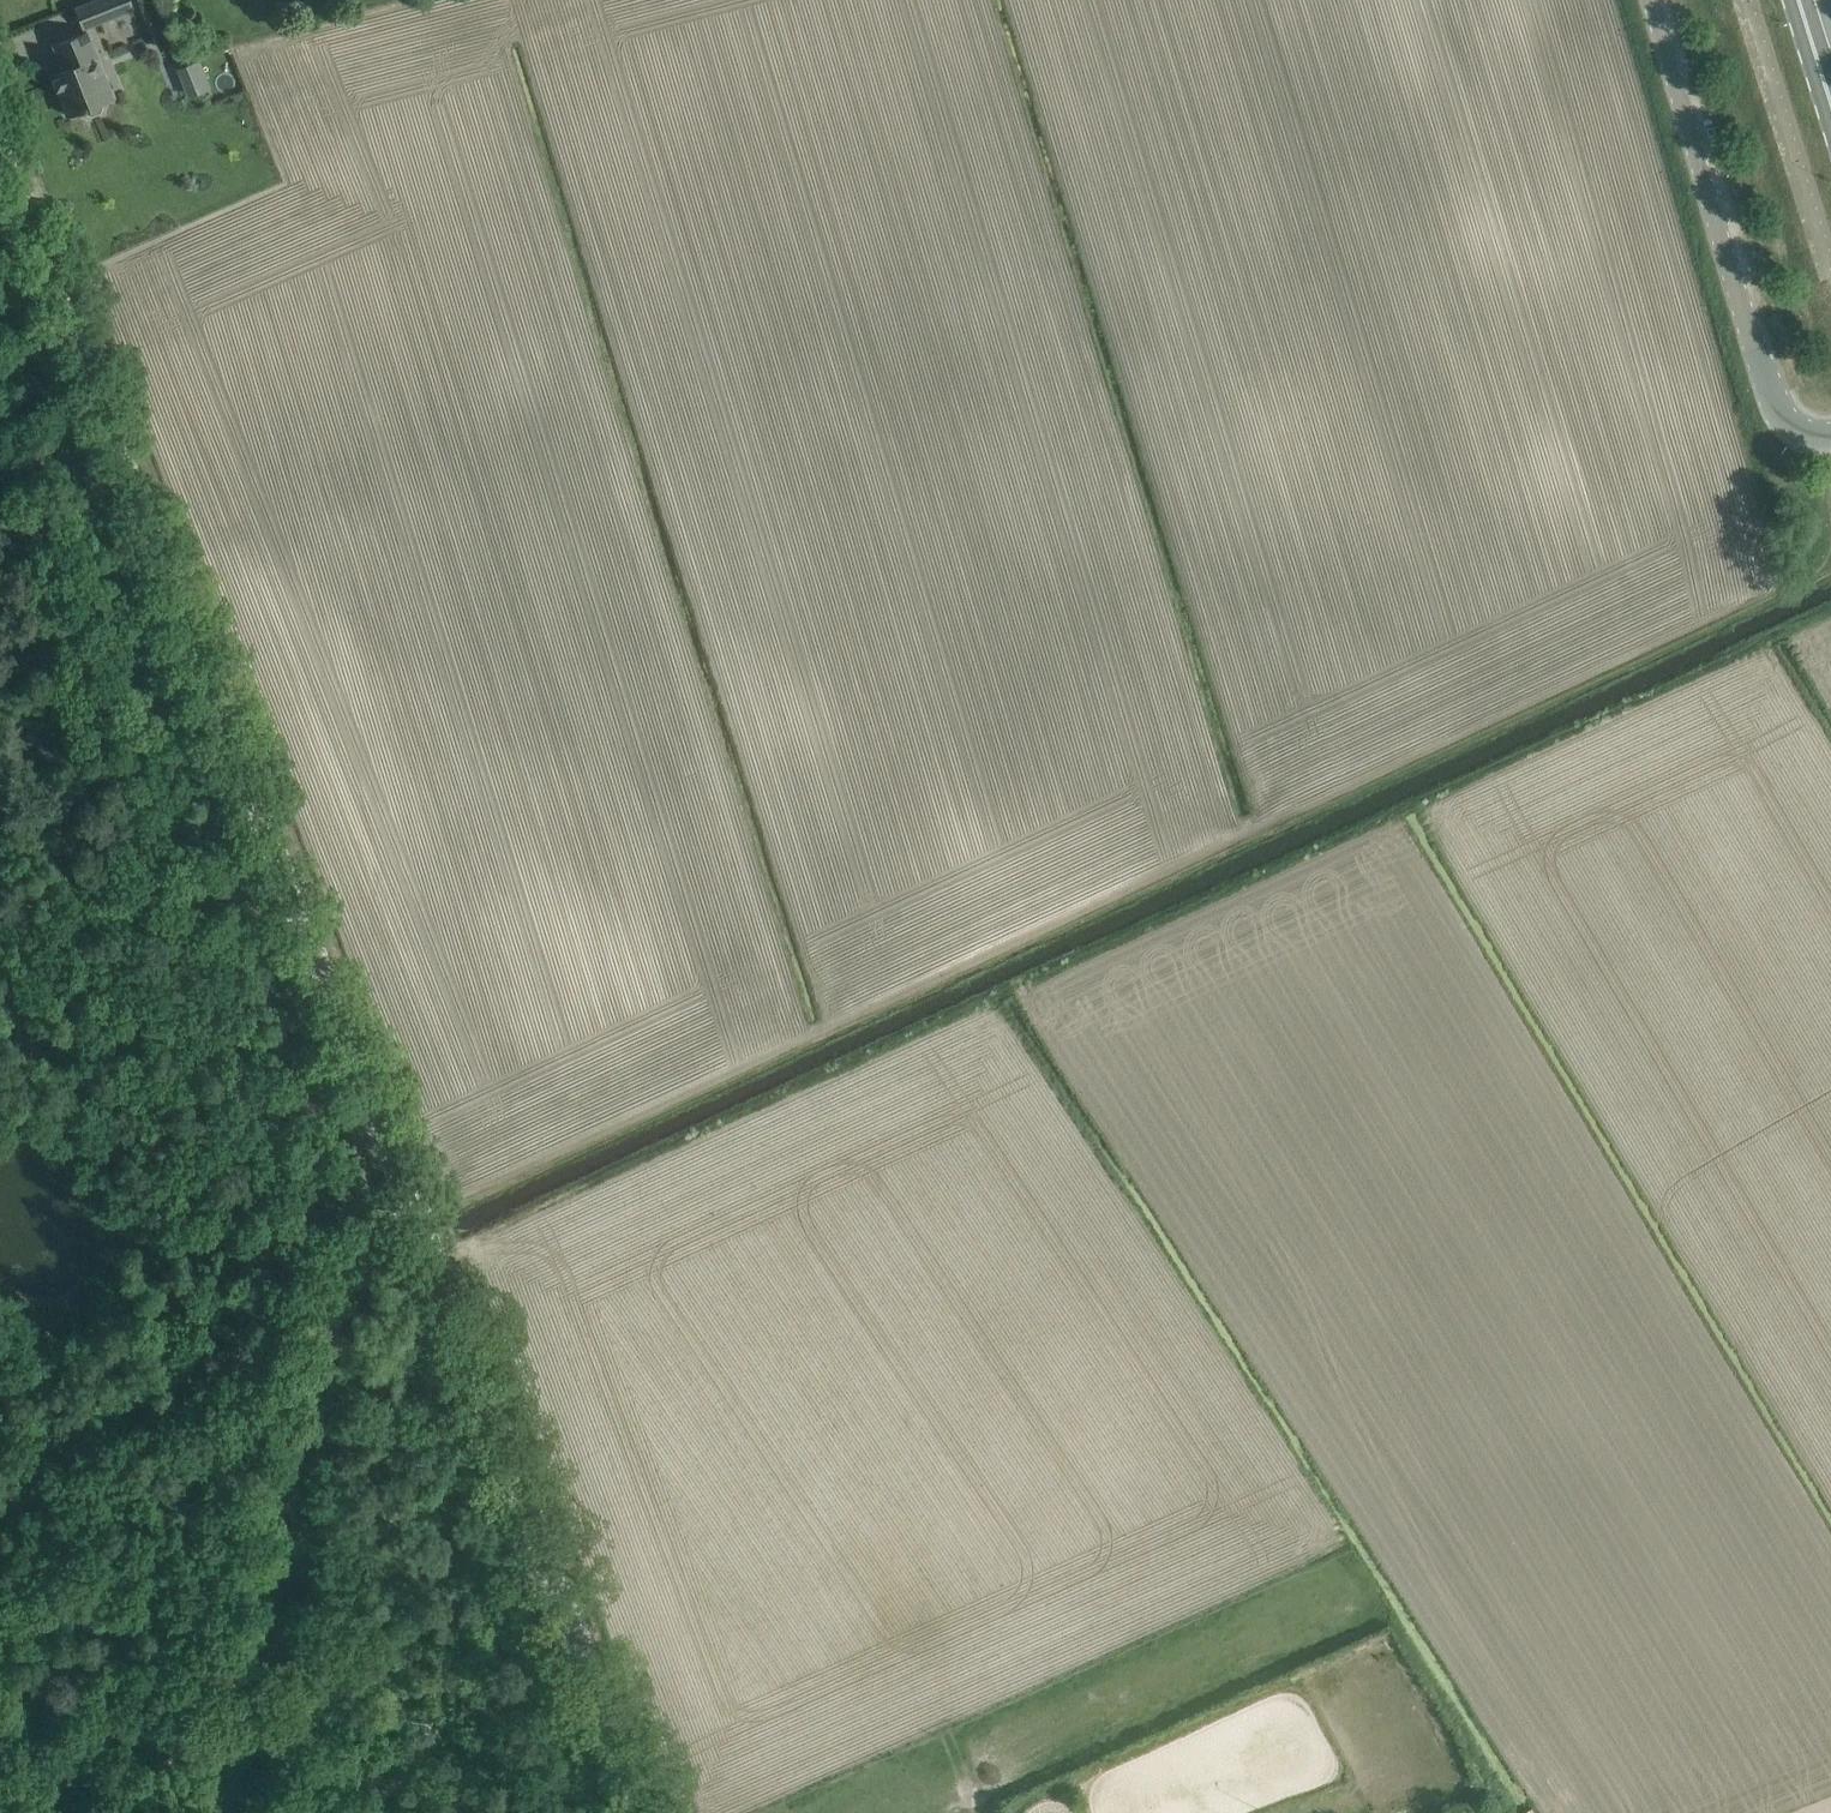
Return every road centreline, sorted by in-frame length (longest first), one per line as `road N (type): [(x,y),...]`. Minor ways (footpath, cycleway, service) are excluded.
road 1 (unclassified): [(642,1812),(0,140)]
road 2 (unclassified): [(1830,436),(1797,430),(1767,391),(1655,0)]

